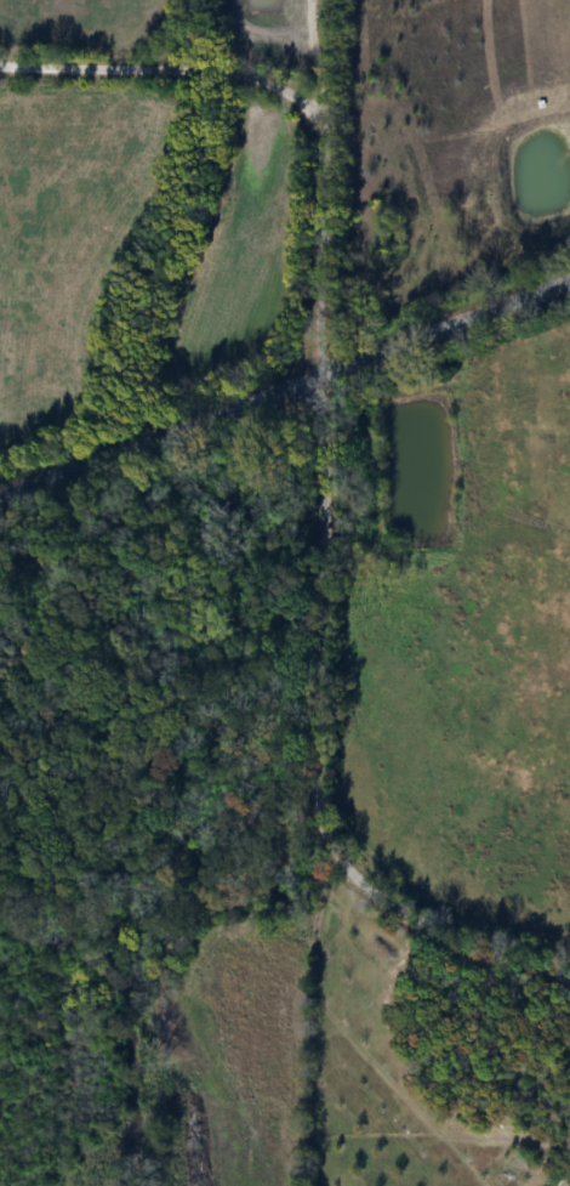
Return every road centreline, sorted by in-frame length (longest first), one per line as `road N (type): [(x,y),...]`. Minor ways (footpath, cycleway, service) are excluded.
road 1 (residential): [(0,496),(569,278)]
road 2 (residential): [(321,371),(325,144),(306,104),(239,74),(0,65)]
road 3 (residential): [(335,858),(315,816),(310,777),(321,371)]
road 4 (residential): [(569,986),(412,924),(335,858)]

